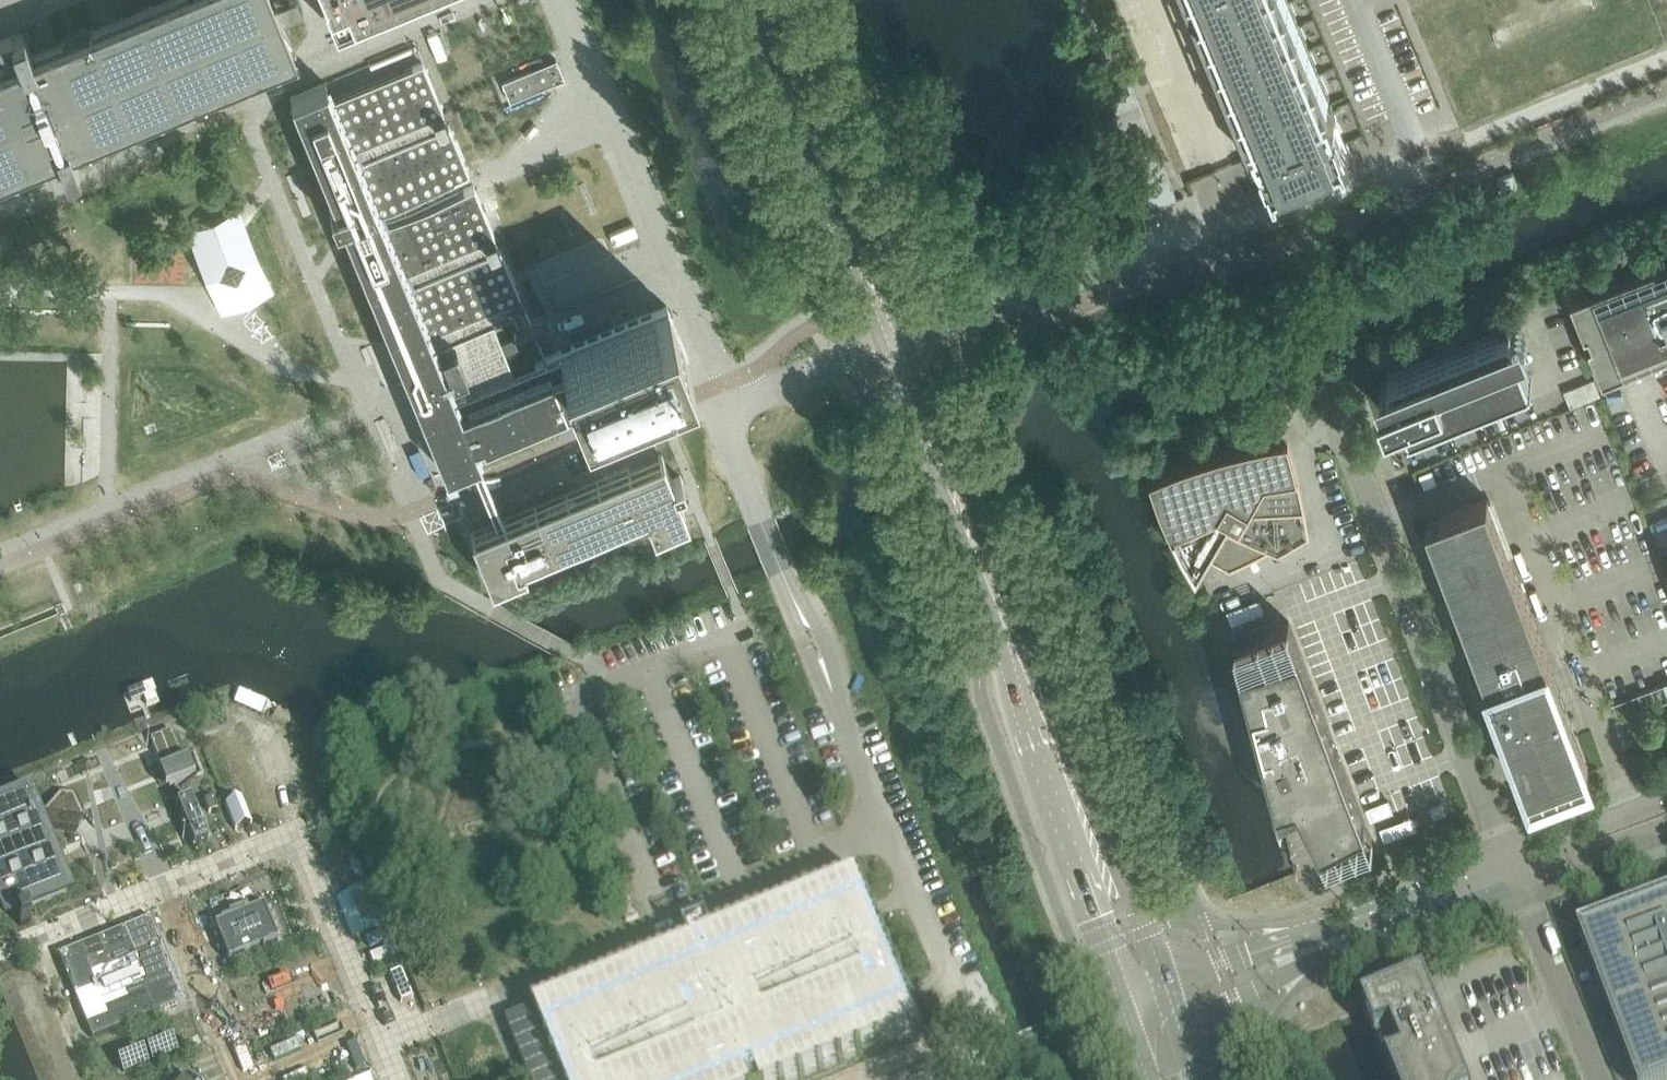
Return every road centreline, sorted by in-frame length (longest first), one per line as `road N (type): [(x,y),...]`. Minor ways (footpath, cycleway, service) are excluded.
road 1 (unclassified): [(903,339),(1114,257),(1232,231),(1423,157)]
road 2 (unclassified): [(1515,872),(1326,390)]
road 3 (unclassified): [(740,414),(563,0)]
road 4 (secondary): [(1087,830),(948,471)]
road 5 (unclassified): [(971,1034),(834,685)]
road 6 (unclassified): [(163,131),(489,0)]
road 7 (unclassified): [(1423,157),(1666,64)]
road 8 (unclassified): [(1515,872),(1599,1079)]
road 9 (unclassified): [(1328,939),(1515,872)]
road 10 (secondary): [(822,166),(826,208),(883,347)]
road 11 (secondary): [(903,339),(847,200),(822,166)]
road 12 (secondary): [(1087,830),(1095,915),(1130,1014)]
road 13 (secondary): [(822,166),(754,0)]
road 14 (residential): [(1355,0),(1423,157)]
road 15 (unclassified): [(1181,1020),(1262,989),(1328,939)]
road 16 (secondary): [(1165,977),(1120,871),(1087,830)]
road 17 (unclassified): [(1328,939),(1165,977)]
road 18 (unclassified): [(782,571),(734,437),(740,414)]
road 19 (unclassified): [(740,414),(756,399),(883,347)]
road 20 (secondary): [(883,347),(928,453),(948,471)]
road 21 (unclassified): [(1666,802),(1539,863)]
road 22 (secondary): [(948,471),(947,446),(903,339)]
road 23 (unclassified): [(1539,863),(1666,831)]
road 24 (unclassified): [(834,685),(826,639),(782,571)]
road 25 (unclassified): [(782,571),(806,646),(834,685)]

